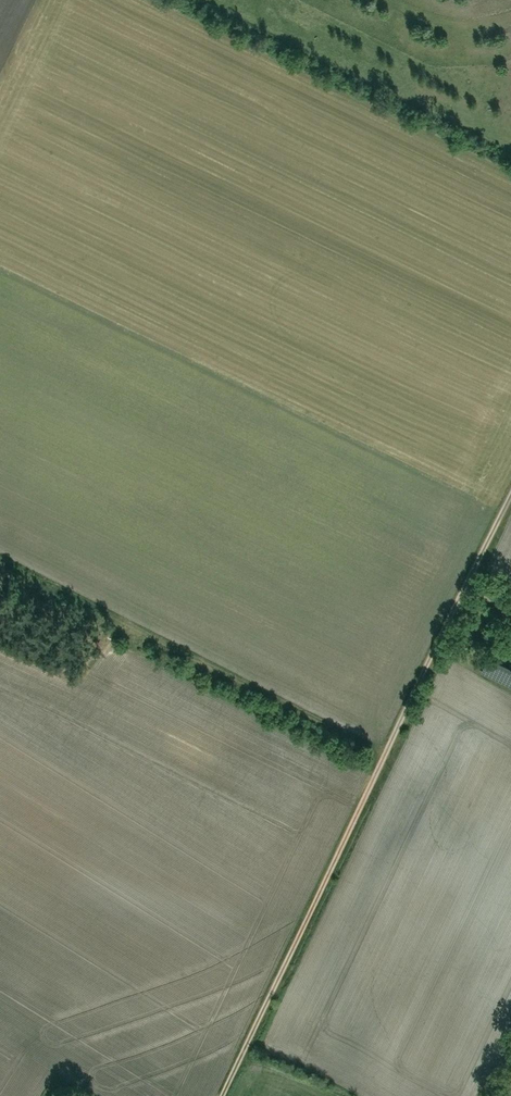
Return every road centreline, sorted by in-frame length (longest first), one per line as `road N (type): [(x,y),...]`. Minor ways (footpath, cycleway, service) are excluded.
road 1 (track): [(510,498),(223,1095)]

